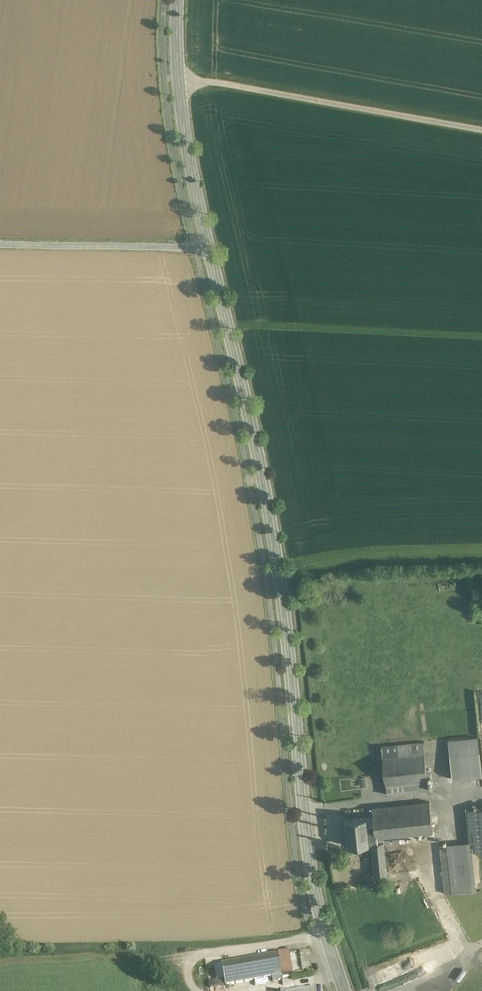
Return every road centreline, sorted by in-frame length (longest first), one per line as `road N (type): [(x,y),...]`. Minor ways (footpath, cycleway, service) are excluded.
road 1 (tertiary): [(344,990),(310,865),(275,547),(209,247)]
road 2 (unclassified): [(481,129),(179,77)]
road 3 (unclassified): [(209,247),(0,243)]
road 4 (tertiary): [(209,247),(179,77)]

